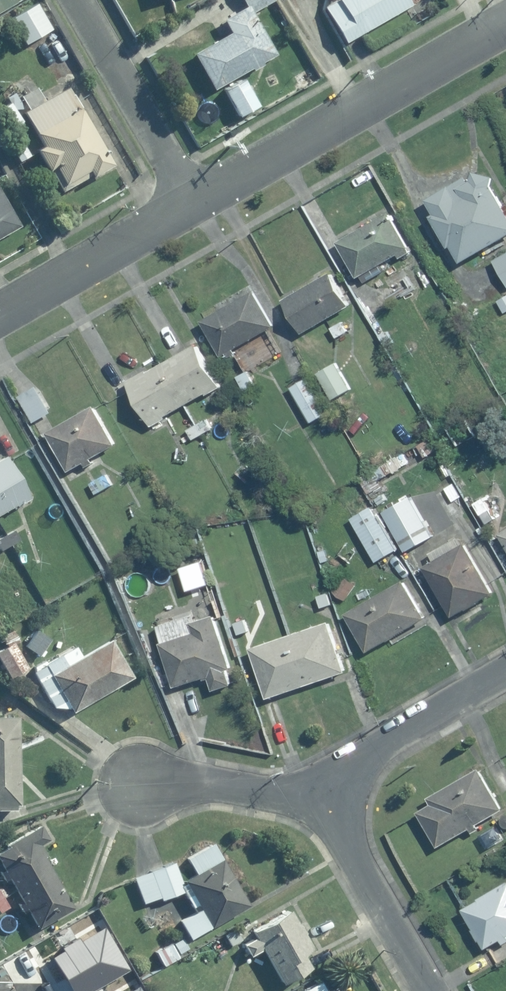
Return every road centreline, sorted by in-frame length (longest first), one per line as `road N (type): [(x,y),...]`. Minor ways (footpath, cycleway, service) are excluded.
road 1 (residential): [(186,205),(505,23)]
road 2 (residential): [(71,0),(186,205)]
road 3 (residential): [(324,798),(436,990)]
road 4 (residential): [(324,798),(382,747),(505,675)]
road 5 (residential): [(0,316),(186,205)]
road 6 (residential): [(120,779),(189,779),(324,798)]

